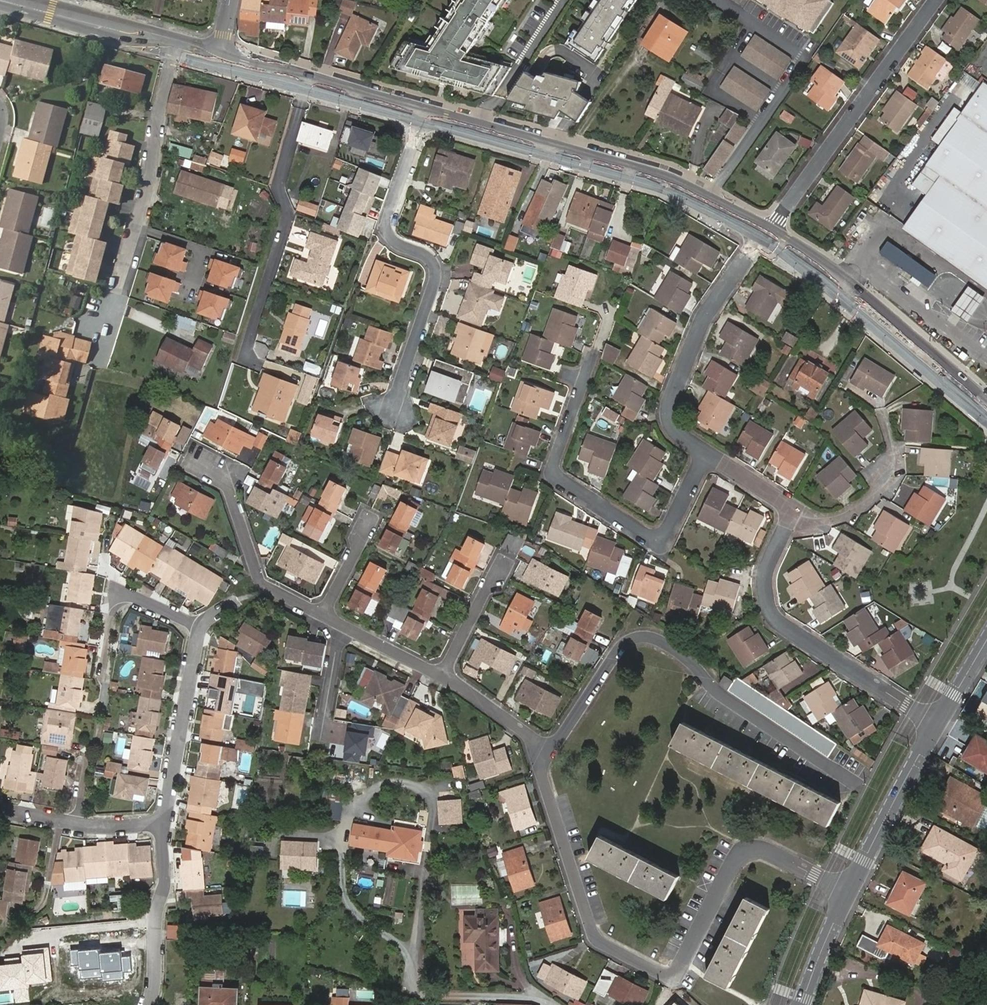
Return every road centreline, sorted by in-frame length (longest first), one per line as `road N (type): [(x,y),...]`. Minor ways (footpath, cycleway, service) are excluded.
road 1 (residential): [(848,893),(747,847),(674,978),(596,937),(542,767)]
road 2 (residential): [(858,785),(715,690),(658,639),(636,636),(617,650),(542,767)]
road 3 (residential): [(704,454),(659,544),(551,474),(595,350)]
road 4 (residential): [(423,116),(385,226),(392,240),(427,255),(436,280),(392,407)]
road 5 (residential): [(99,359),(152,175),(175,45)]
road 6 (residential): [(796,509),(765,576),(780,625),(937,724)]
road 7 (tertiary): [(423,116),(703,198)]
road 8 (tertiary): [(765,233),(986,421)]
road 9 (residential): [(765,233),(936,0)]
road 10 (residential): [(307,85),(279,183),(288,215),(249,358)]
road 11 (tertiary): [(986,399),(826,264),(765,233)]
road 12 (residential): [(765,233),(702,323),(672,396),(670,429),(704,454)]
road 13 (residential): [(551,1004),(540,998),(418,993),(410,984),(421,908)]
road 14 (residential): [(323,611),(261,582),(228,489),(194,462)]
road 15 (residential): [(200,624),(162,820)]
road 16 (residential): [(200,624),(122,593),(104,703)]
road 17 (tertiary): [(937,724),(848,893)]
road 18 (residential): [(162,820),(165,887),(150,1004)]
road 19 (tertiary): [(2,0),(175,45)]
road 20 (residential): [(796,509),(830,520),(895,483),(900,470),(885,420)]
road 21 (residential): [(780,89),(803,56),(719,0)]
road 22 (residential): [(542,767),(533,740),(448,674)]
road 23 (residential): [(448,674),(506,559)]
road 24 (tertiary): [(307,85),(423,116)]
road 25 (tertiary): [(848,893),(803,1004)]

